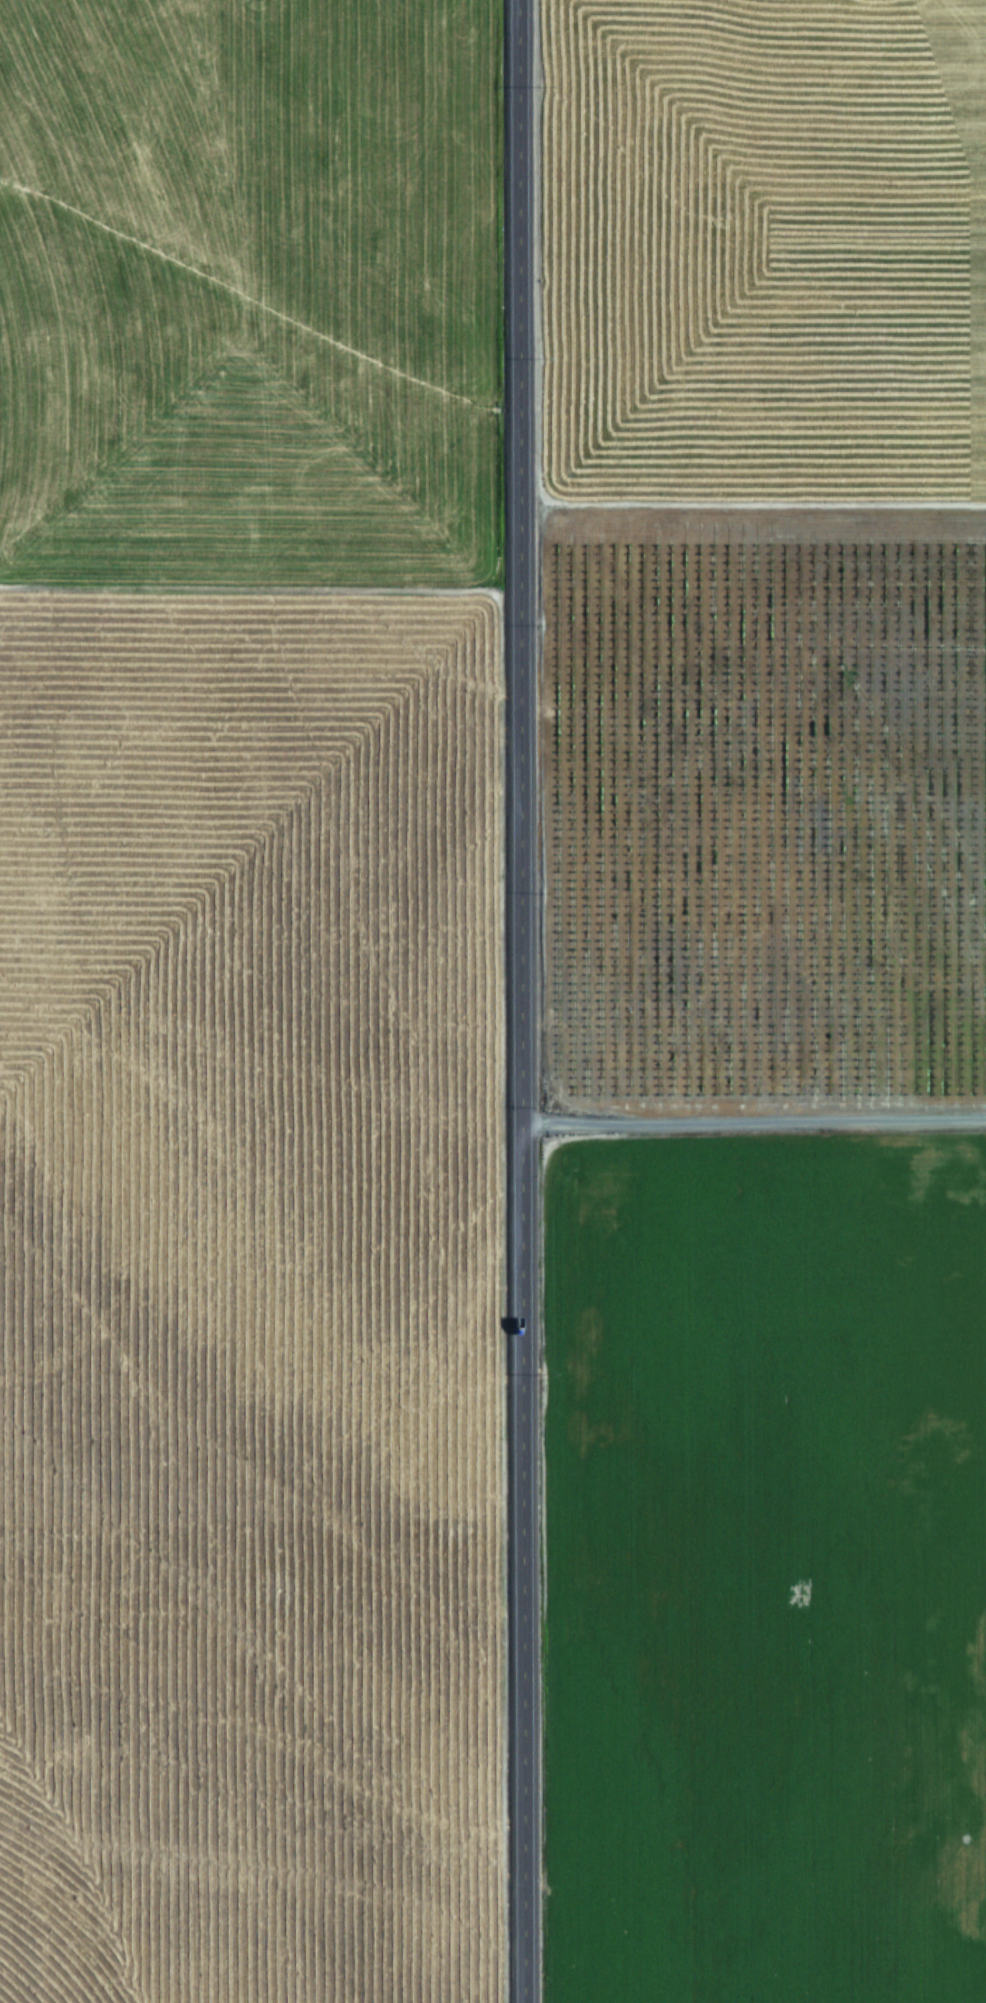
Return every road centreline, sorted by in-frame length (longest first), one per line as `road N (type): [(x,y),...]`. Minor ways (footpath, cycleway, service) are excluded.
road 1 (secondary): [(518,2002),(512,0)]
road 2 (residential): [(985,1126),(514,1123)]

